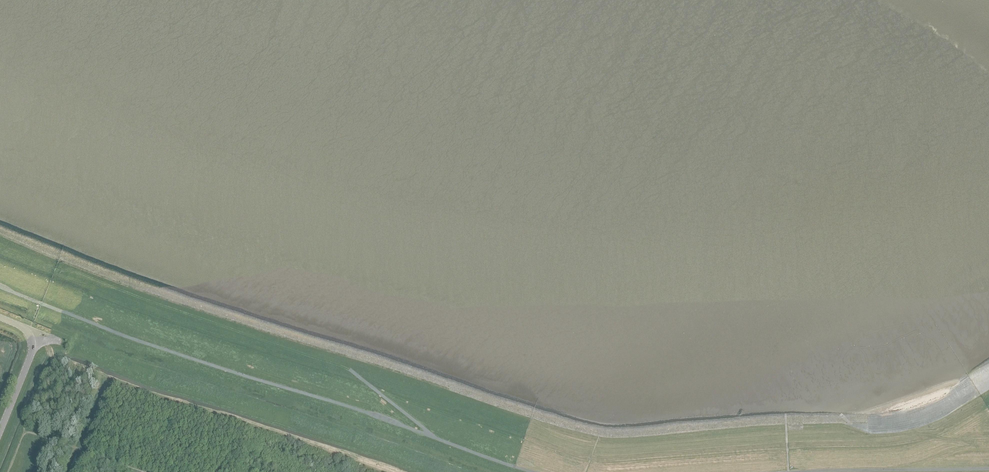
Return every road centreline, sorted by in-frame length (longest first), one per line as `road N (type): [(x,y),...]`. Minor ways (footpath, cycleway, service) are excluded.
road 1 (tertiary): [(0,429),(33,344),(28,330),(0,317)]

